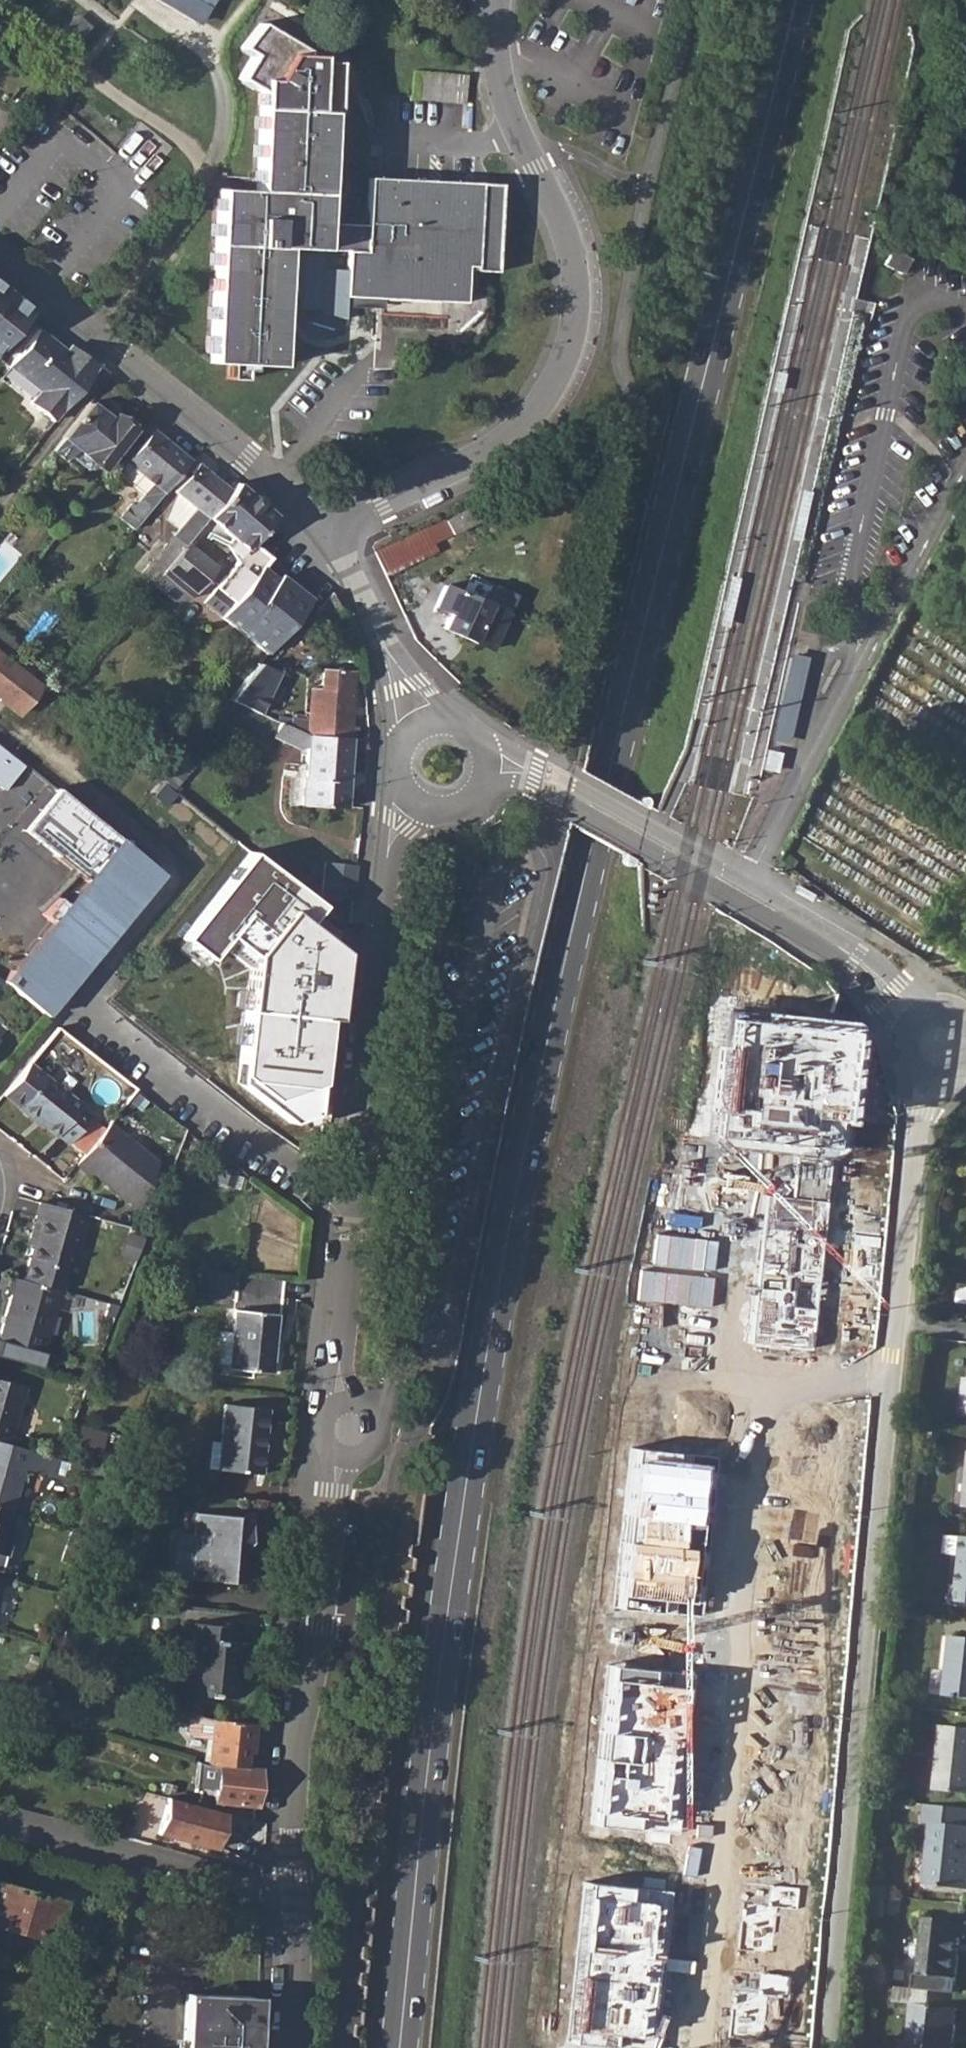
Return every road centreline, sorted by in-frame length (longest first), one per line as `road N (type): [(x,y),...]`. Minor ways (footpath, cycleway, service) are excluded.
road 1 (secondary): [(404,2047),(441,1692),(499,1294),(585,894),(799,0)]
road 2 (residential): [(695,2047),(752,1403),(892,1368)]
road 3 (residential): [(892,1368),(826,2047)]
road 4 (tertiary): [(517,131),(561,220),(575,282),(571,336),(553,381),(493,443),(323,530)]
road 5 (tertiary): [(294,1895),(299,1741),(317,1697),(342,1458)]
road 6 (tertiary): [(918,1019),(847,950),(549,781)]
road 7 (residential): [(323,530),(249,458),(0,257)]
road 8 (tertiary): [(360,1229),(389,865)]
road 9 (unclassified): [(360,1229),(82,1006)]
road 10 (residential): [(0,1822),(294,1895)]
road 11 (residential): [(926,1077),(892,1368)]
road 12 (tertiary): [(351,1402),(360,1229)]
road 13 (tertiary): [(292,2047),(294,1895)]
road 14 (residential): [(376,127),(461,142),(517,131)]
road 15 (tertiary): [(496,0),(498,73),(517,131)]
road 16 (tertiary): [(376,619),(400,750)]
road 17 (tertiary): [(463,718),(376,619)]

